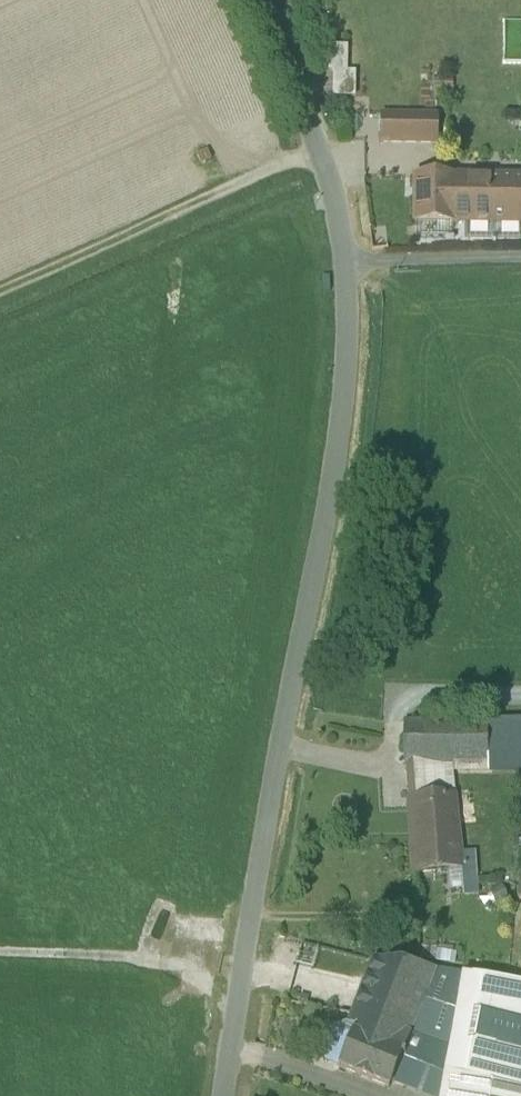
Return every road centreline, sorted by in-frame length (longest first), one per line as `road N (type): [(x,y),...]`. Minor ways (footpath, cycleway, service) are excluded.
road 1 (unclassified): [(258,0),(323,148),(350,263),(336,447),(278,745),(225,1095)]
road 2 (track): [(323,148),(0,290)]
road 3 (track): [(520,256),(350,263)]

